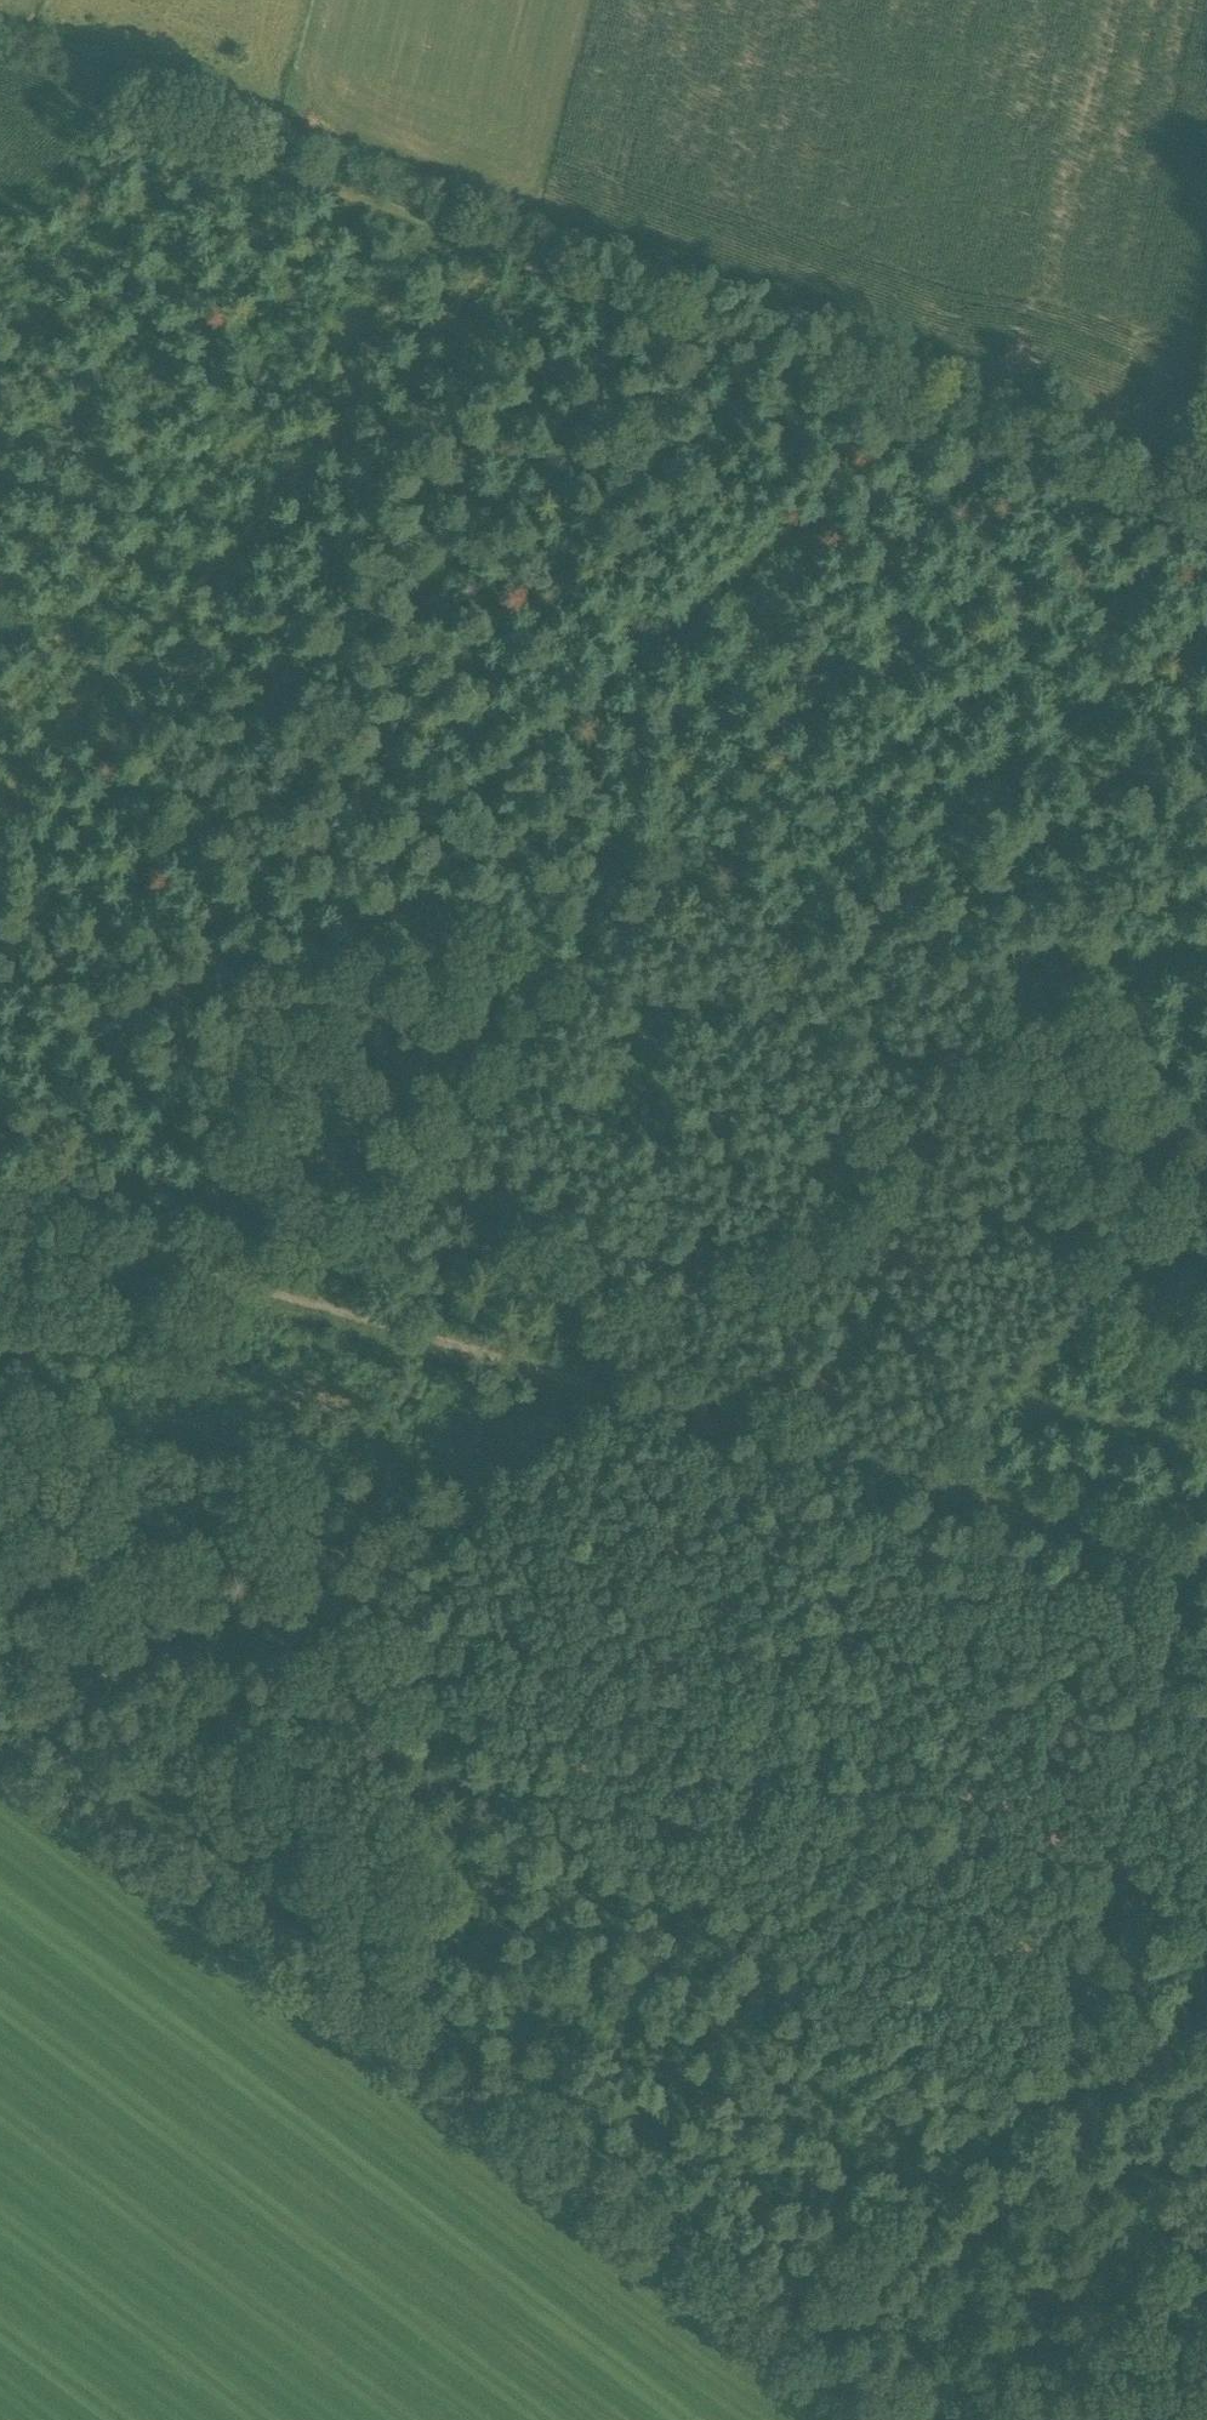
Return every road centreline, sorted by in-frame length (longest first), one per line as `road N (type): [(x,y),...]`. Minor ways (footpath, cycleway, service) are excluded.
road 1 (track): [(0,1230),(1206,1568)]

